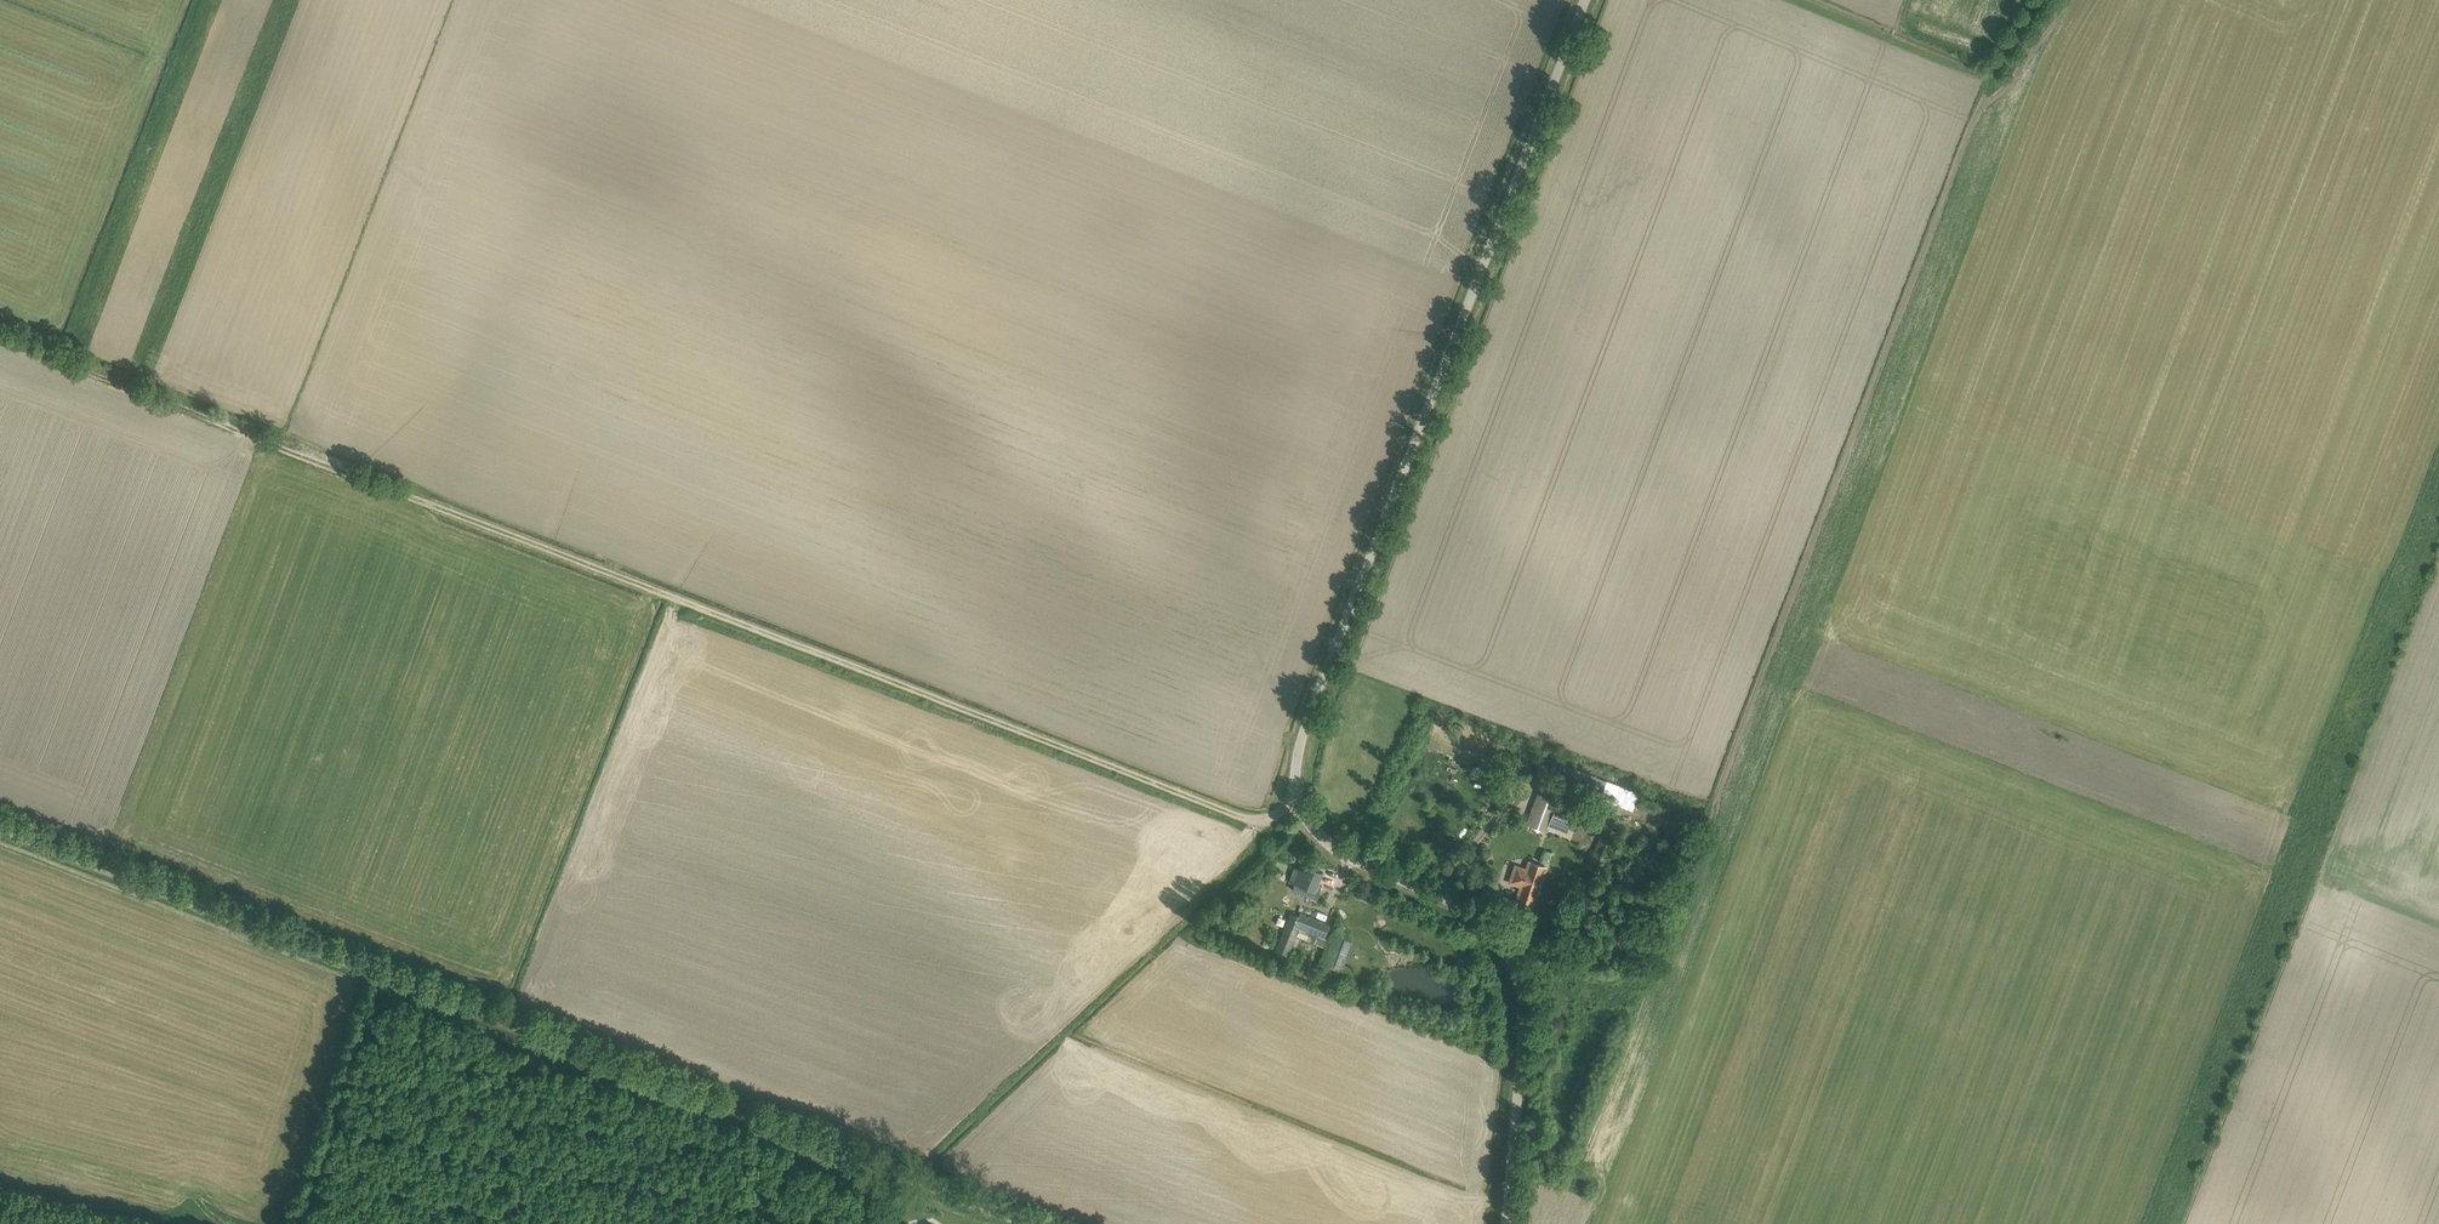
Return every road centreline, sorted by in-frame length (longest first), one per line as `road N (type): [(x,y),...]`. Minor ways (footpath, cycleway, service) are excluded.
road 1 (unclassified): [(1496,1223),(1511,1038),(1495,947),(1464,915),(1368,872),(1309,832),(1292,798),(1292,776),(1587,0)]

